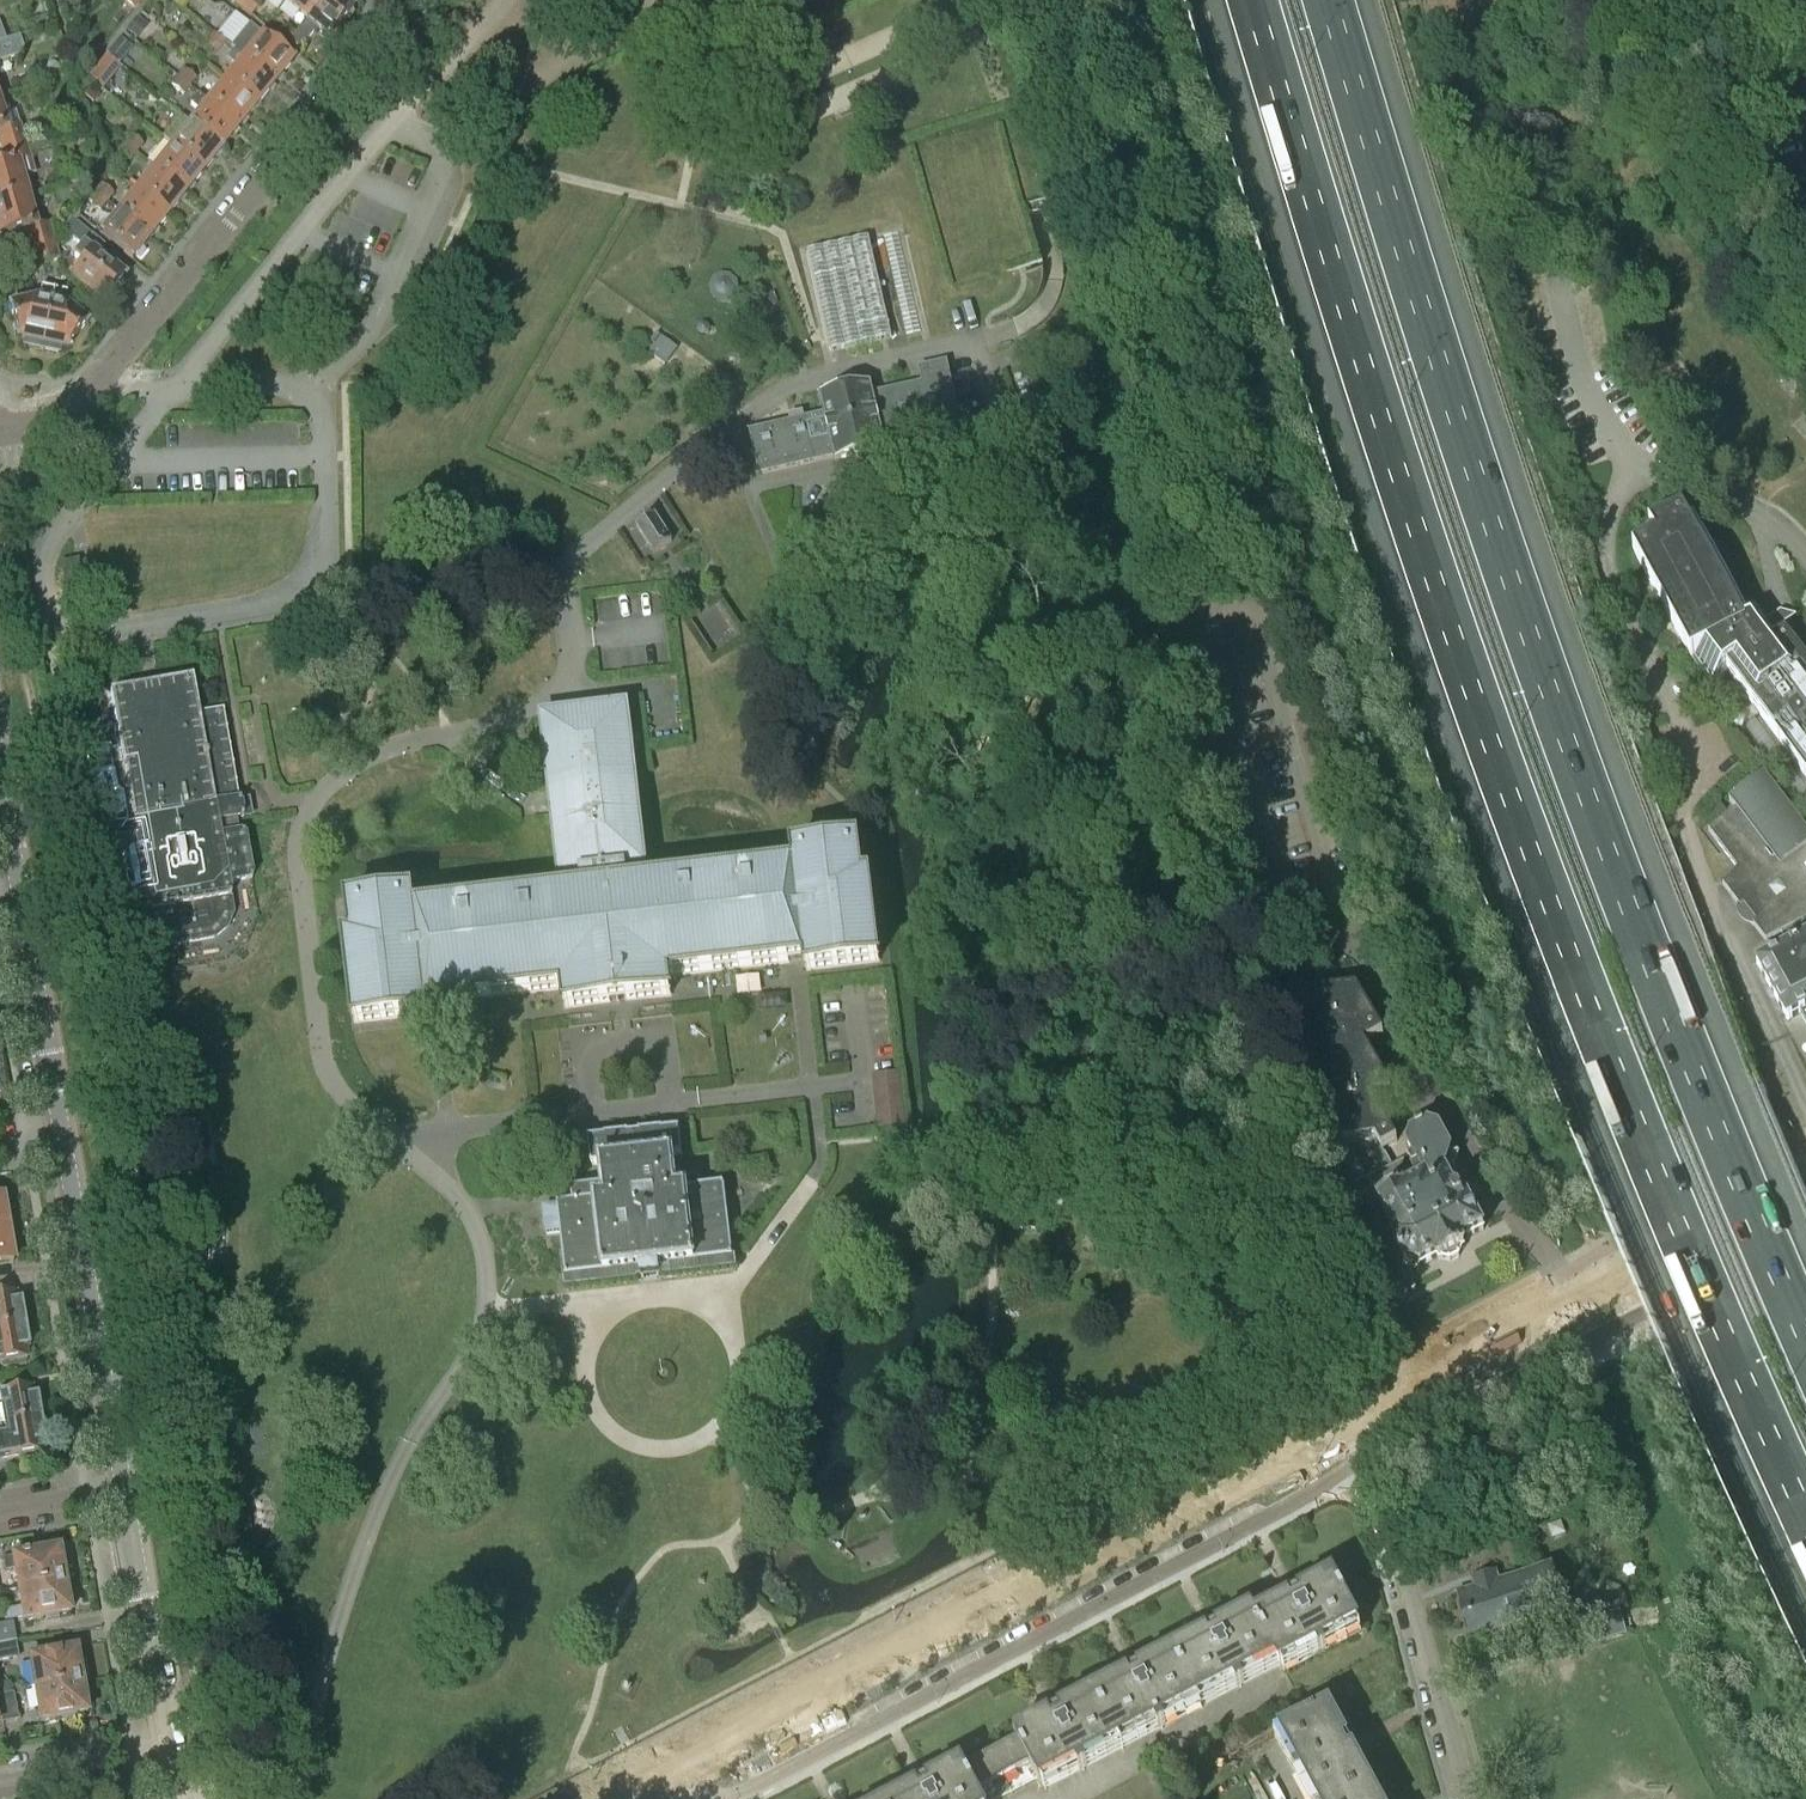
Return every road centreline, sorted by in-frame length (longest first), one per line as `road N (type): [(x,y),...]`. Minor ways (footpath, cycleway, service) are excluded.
road 1 (motorway): [(1245,0),(1502,796),(1636,1135),(1805,1517)]
road 2 (motorway): [(1805,1320),(1588,774),(1469,429),(1339,0)]
road 3 (secondary): [(629,1792),(1360,1406)]
road 4 (residential): [(725,1798),(1372,1456)]
road 5 (residential): [(3,432),(59,419),(99,385),(406,3)]
road 6 (secondary): [(1360,1406),(1805,1174)]
road 7 (residential): [(1372,1456),(1657,1311),(1805,1226)]
road 8 (tertiary): [(126,1489),(64,1138)]
road 9 (residential): [(1463,1798),(1372,1456)]
road 10 (tertiary): [(167,1746),(126,1489)]
road 11 (tertiary): [(64,1138),(20,888)]
road 12 (residential): [(0,1776),(167,1746)]
road 13 (residential): [(0,1511),(126,1489)]

